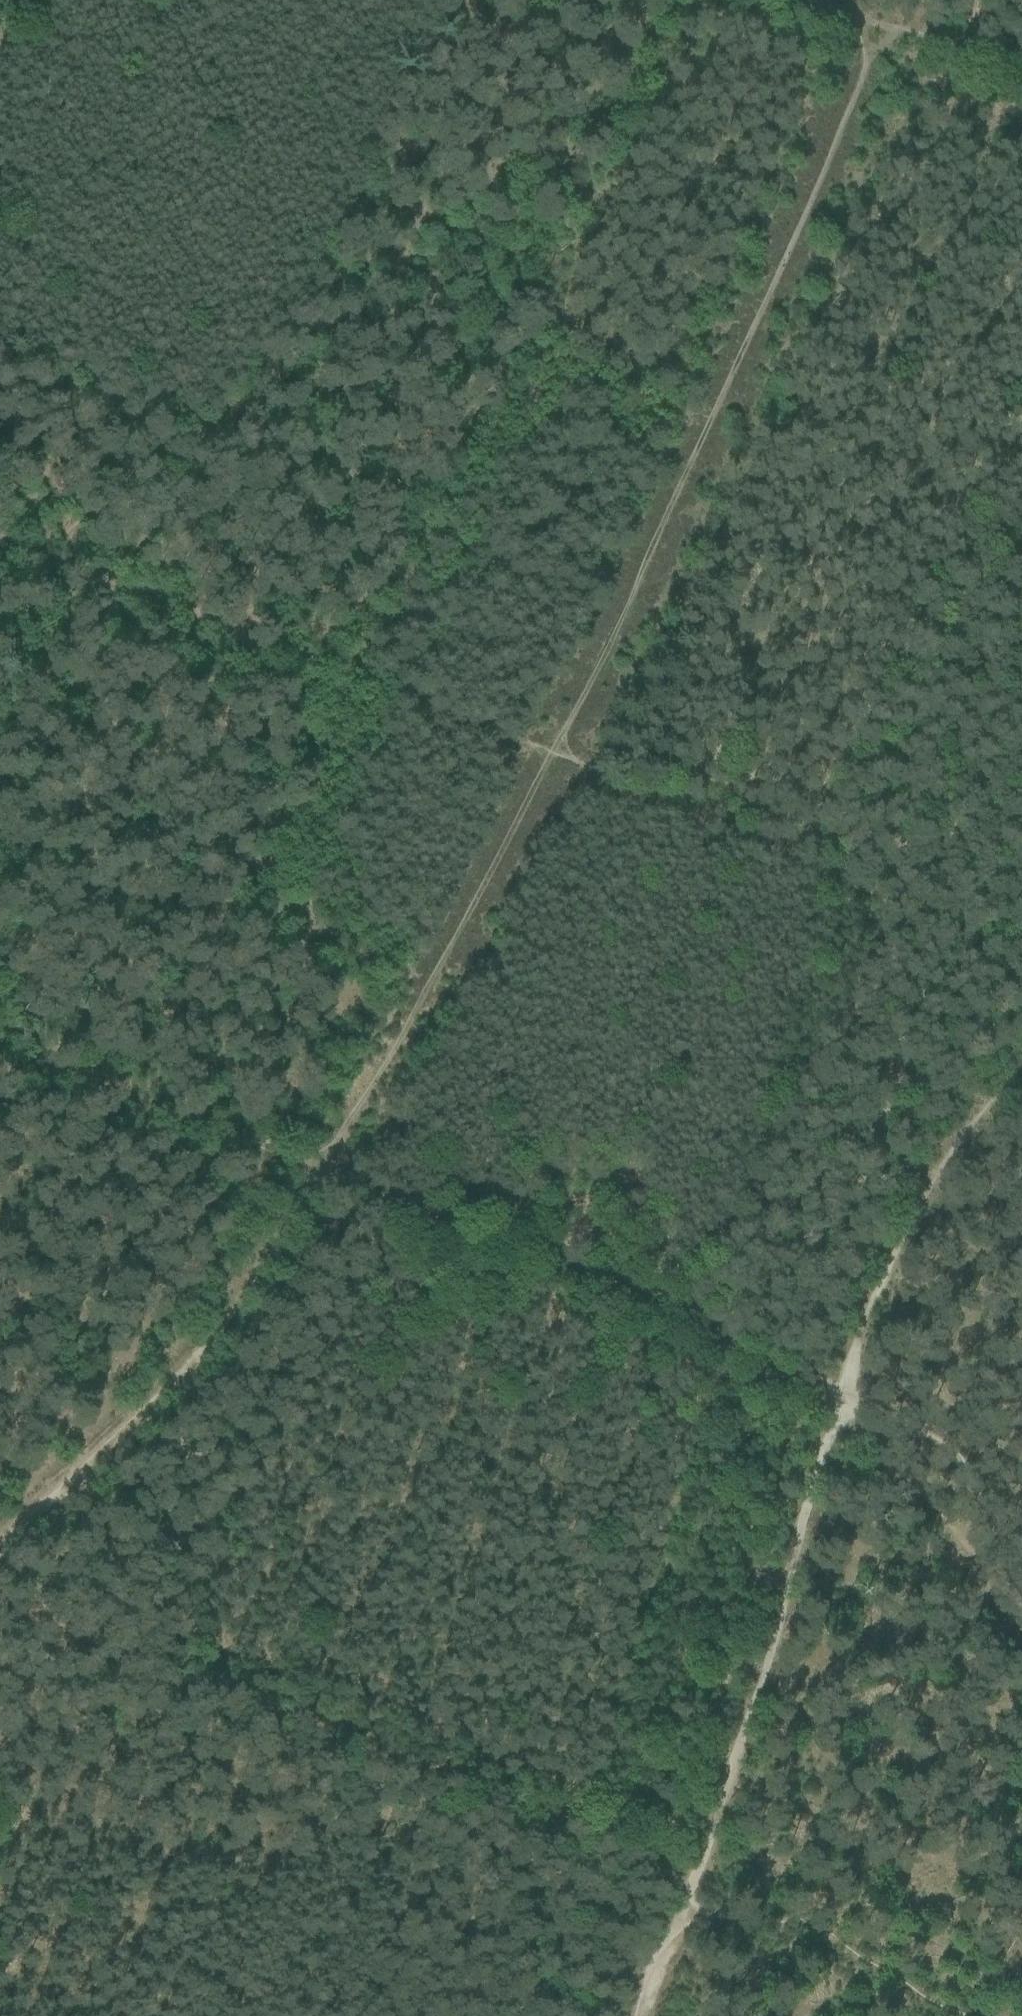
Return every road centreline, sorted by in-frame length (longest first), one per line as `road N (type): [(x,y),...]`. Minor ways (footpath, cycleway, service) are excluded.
road 1 (track): [(698,1879),(782,1618),(845,1383),(952,1151),(1021,1073)]
road 2 (track): [(556,757),(875,16)]
road 3 (track): [(556,757),(314,1183)]
road 4 (track): [(314,1183),(158,1400),(94,1473),(13,1526),(0,1547)]
road 5 (track): [(648,2015),(698,1879)]

